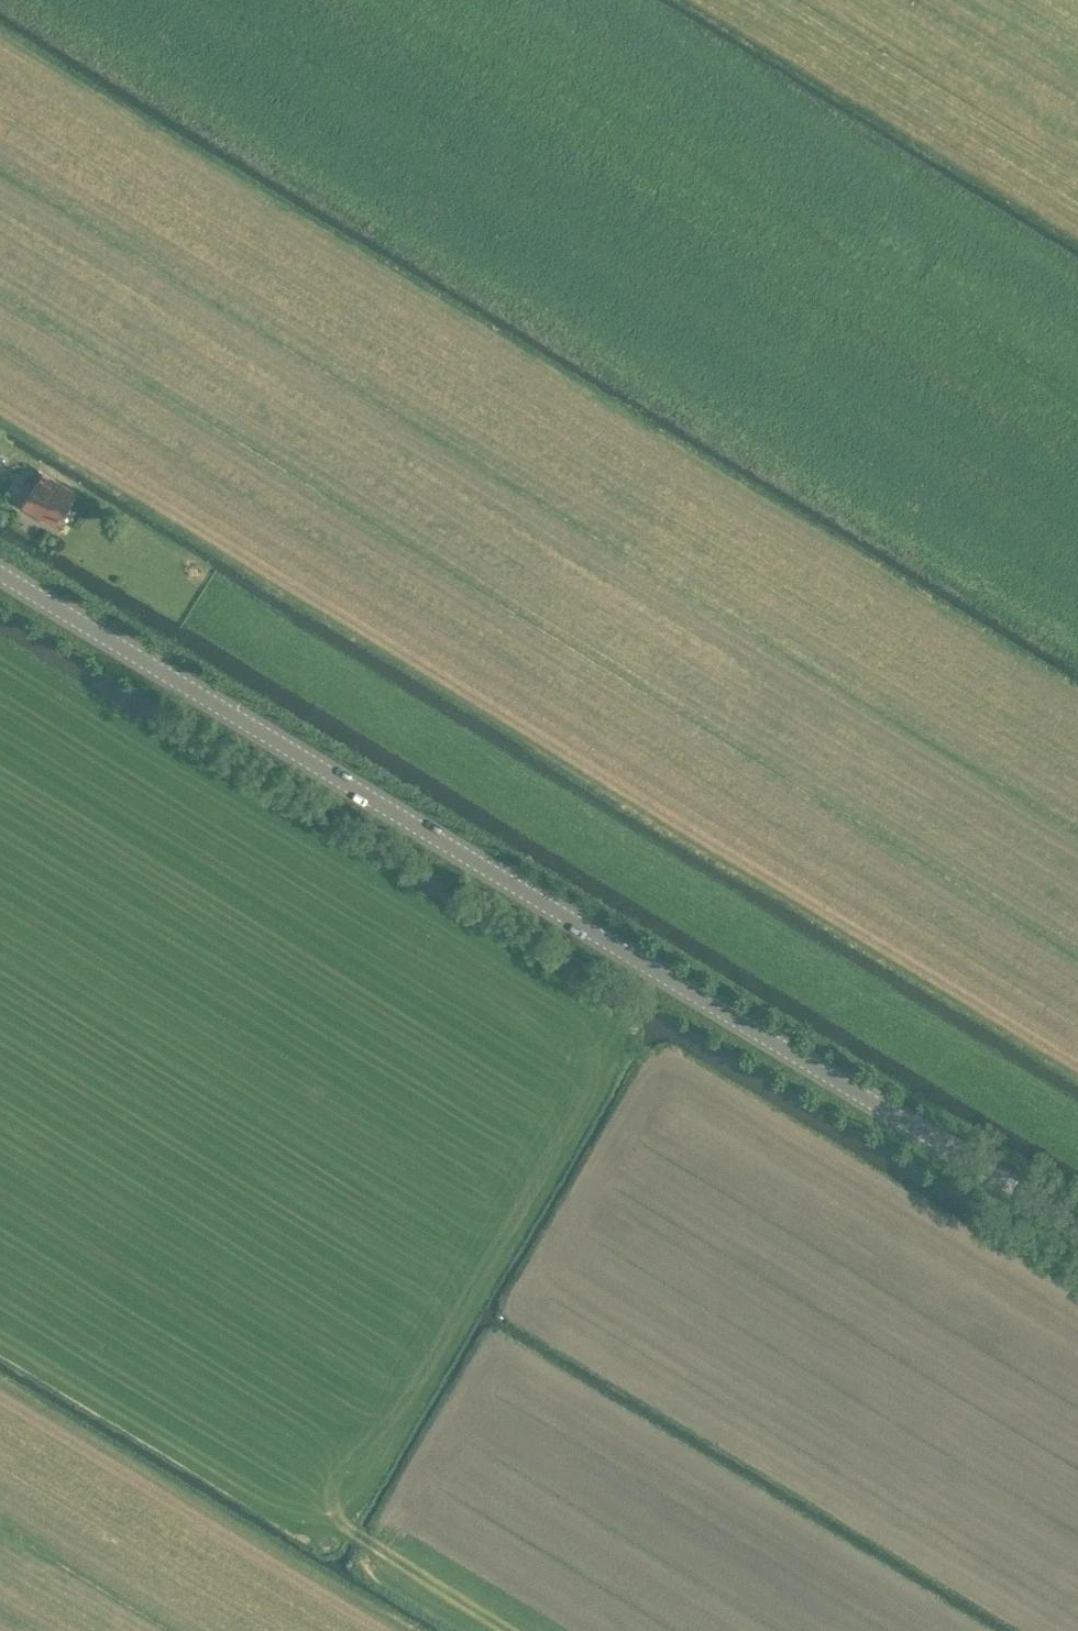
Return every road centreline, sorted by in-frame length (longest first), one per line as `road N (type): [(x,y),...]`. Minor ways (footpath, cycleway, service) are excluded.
road 1 (tertiary): [(1077,1225),(0,572)]

